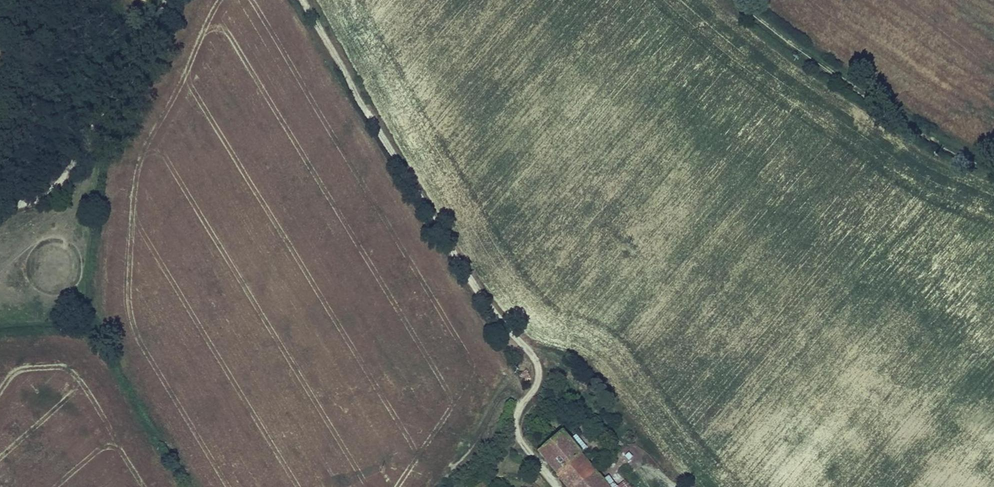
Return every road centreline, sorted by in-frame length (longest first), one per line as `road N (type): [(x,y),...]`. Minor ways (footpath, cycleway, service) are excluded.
road 1 (track): [(557,486),(515,427),(539,375),(537,362),(481,297),(302,0)]
road 2 (track): [(735,0),(907,131),(993,171)]
road 3 (track): [(0,208),(29,200),(72,166),(160,0)]

